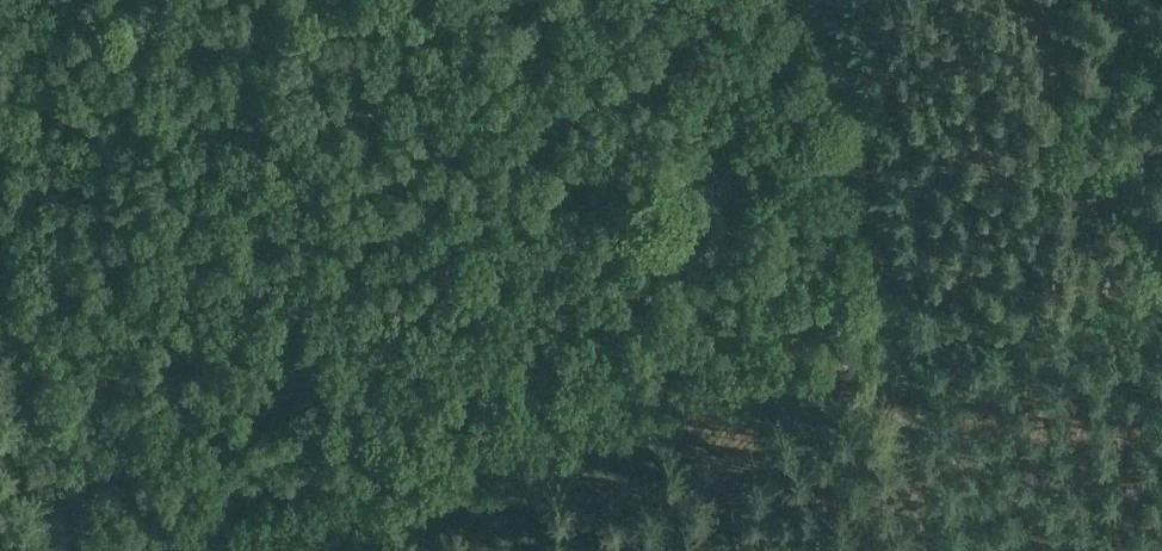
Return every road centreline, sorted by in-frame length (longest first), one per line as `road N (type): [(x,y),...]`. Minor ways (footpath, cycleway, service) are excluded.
road 1 (track): [(884,352),(256,550)]
road 2 (track): [(814,0),(884,352)]
road 3 (track): [(1161,264),(884,352)]
road 4 (track): [(0,312),(75,550)]
road 5 (track): [(884,352),(914,550)]

